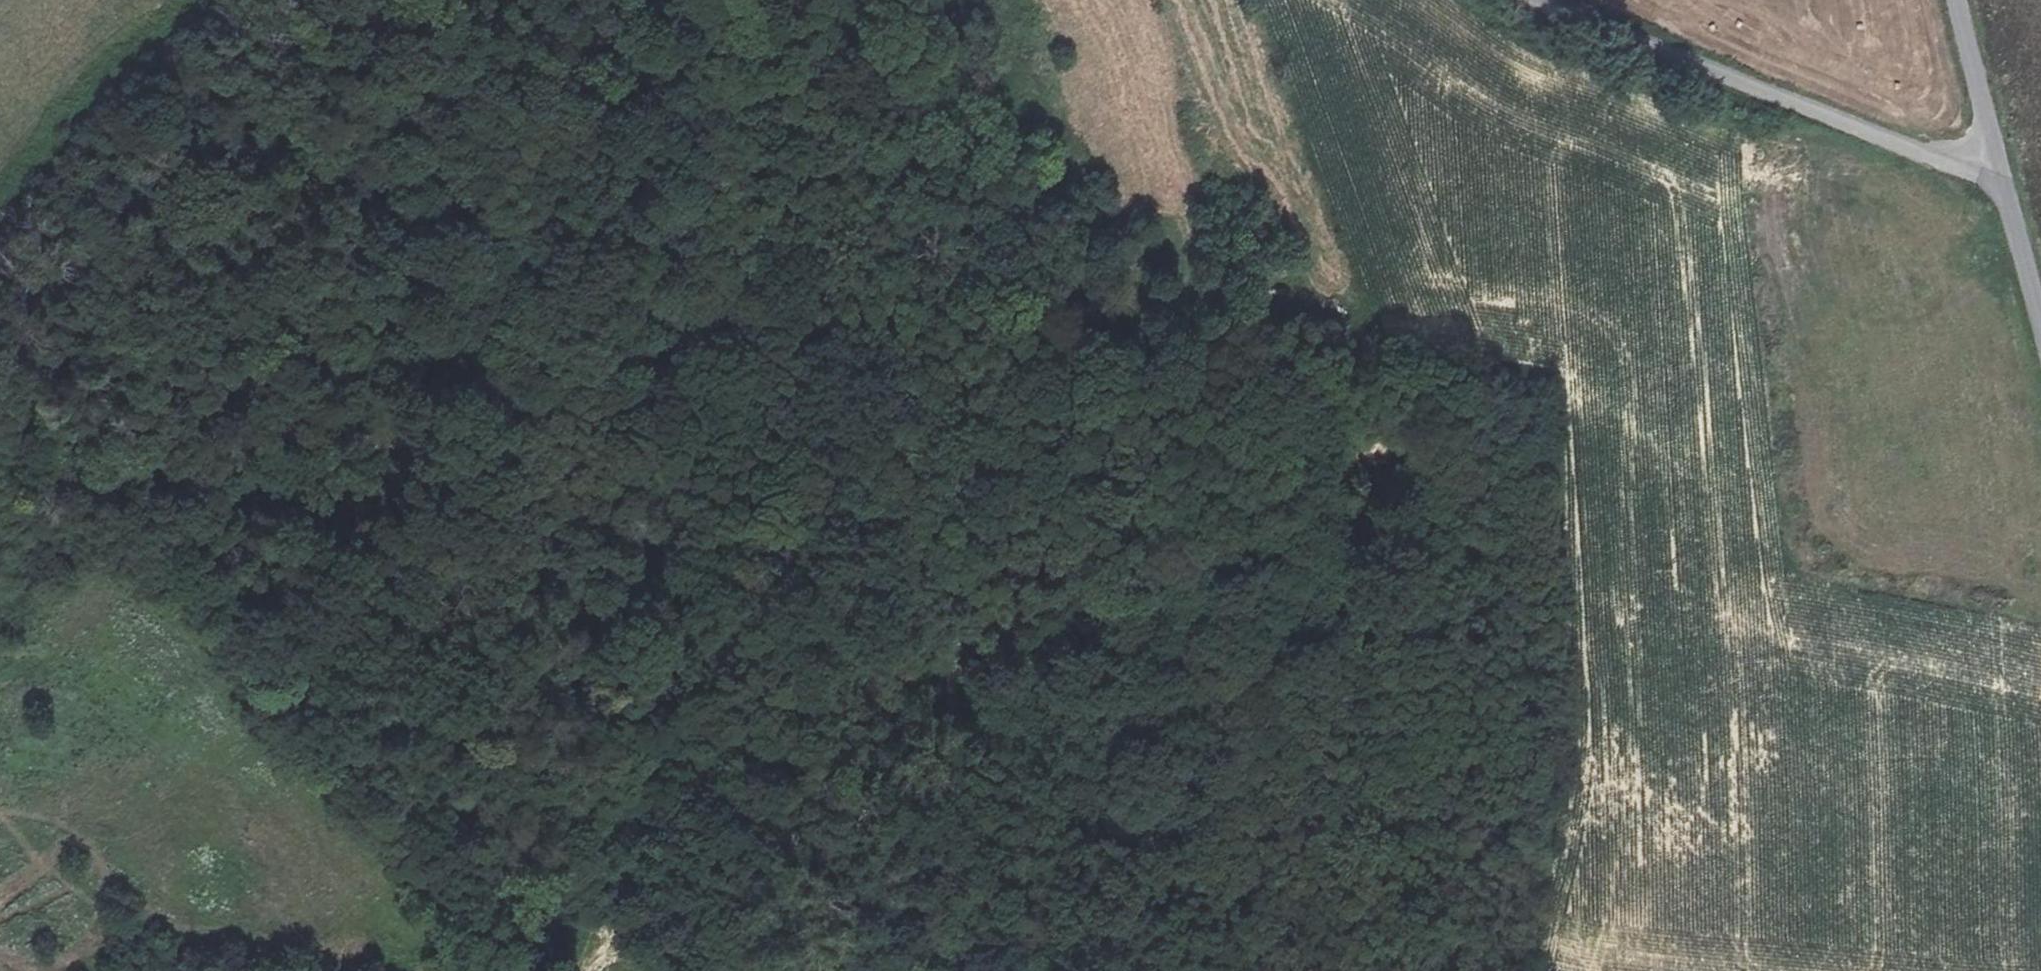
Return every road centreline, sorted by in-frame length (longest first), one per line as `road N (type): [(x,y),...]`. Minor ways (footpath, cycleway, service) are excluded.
road 1 (unclassified): [(1995,188),(1537,0)]
road 2 (unclassified): [(1995,188),(1953,0)]
road 3 (unclassified): [(2040,316),(1995,188)]

